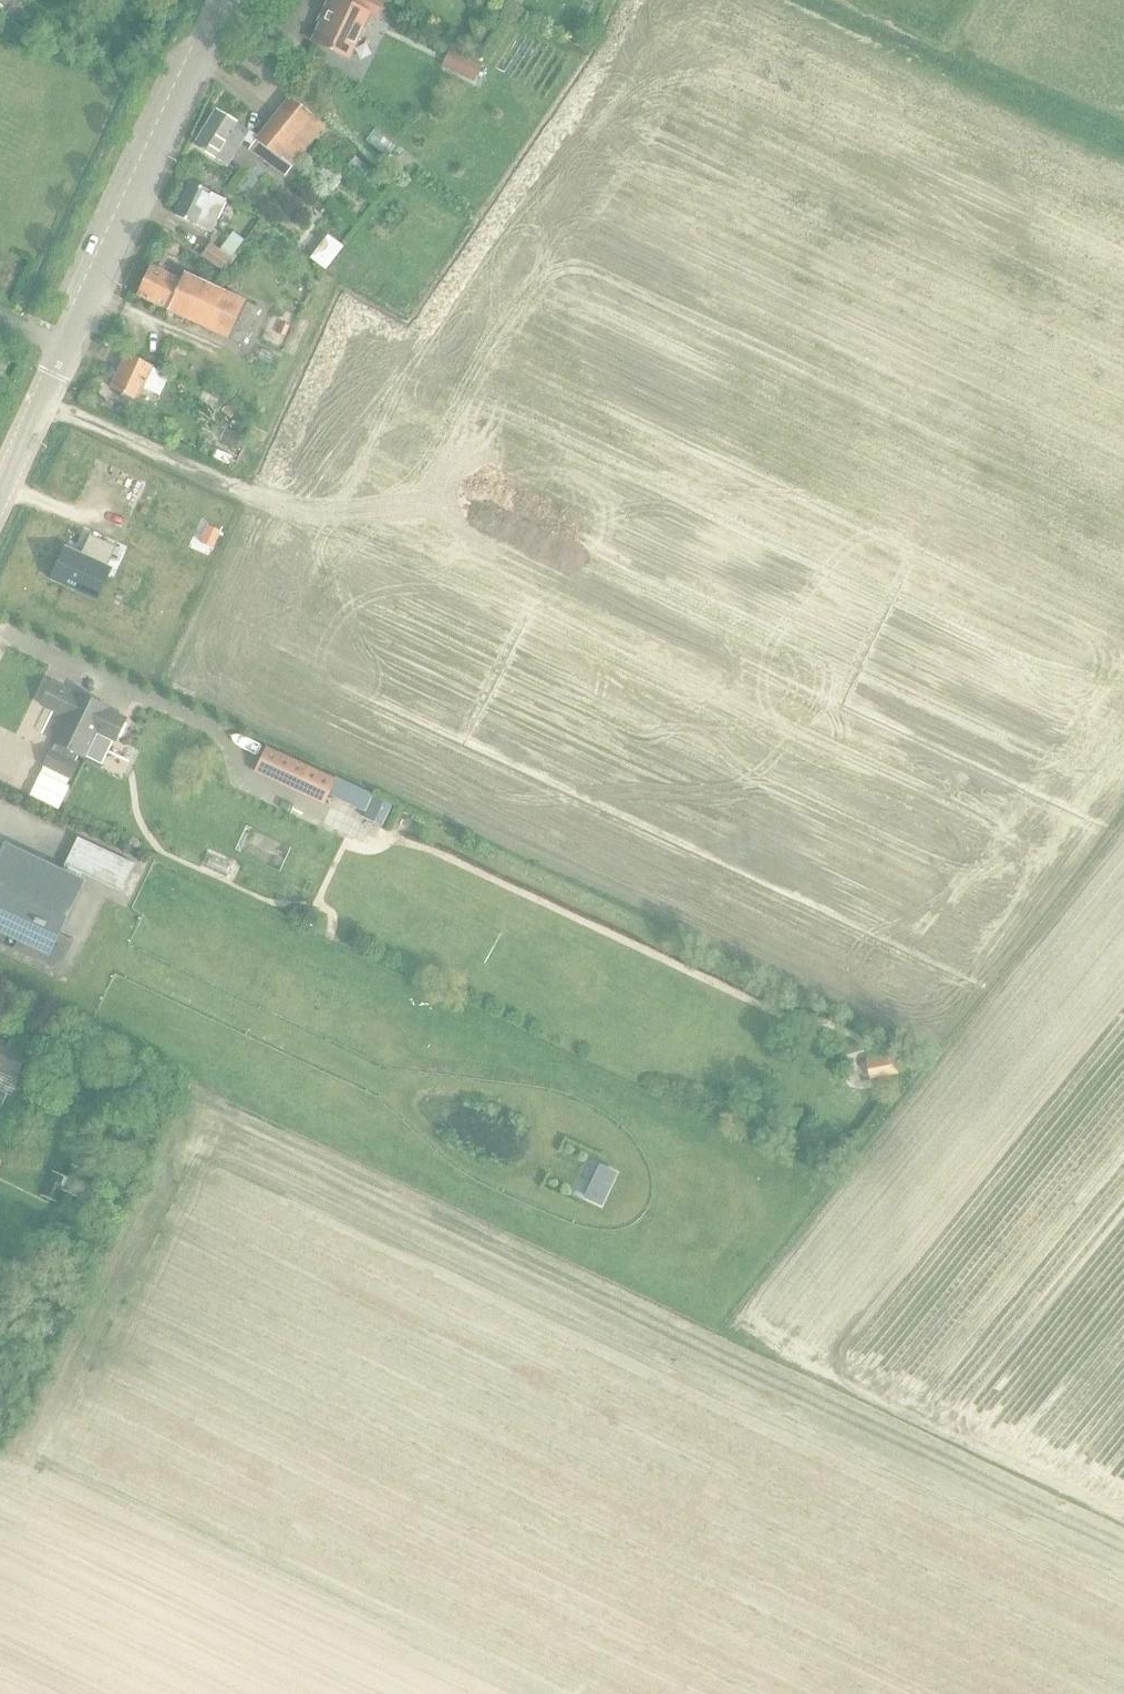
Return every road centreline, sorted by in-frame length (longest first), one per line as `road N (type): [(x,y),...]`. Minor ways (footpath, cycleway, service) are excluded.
road 1 (secondary): [(66,349),(226,0)]
road 2 (secondary): [(0,493),(66,349)]

